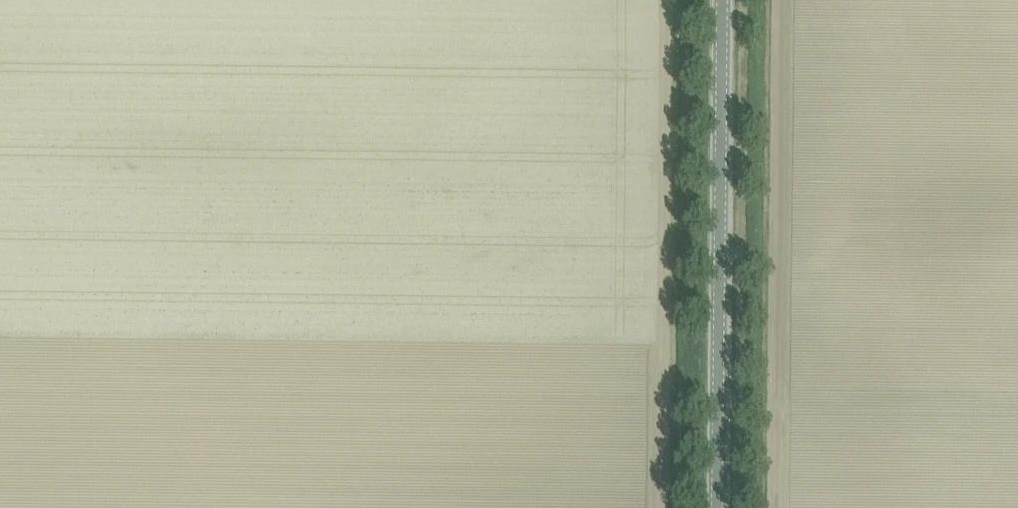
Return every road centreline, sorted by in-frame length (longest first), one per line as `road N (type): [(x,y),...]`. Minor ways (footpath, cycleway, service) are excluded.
road 1 (unclassified): [(721,0),(716,507)]

